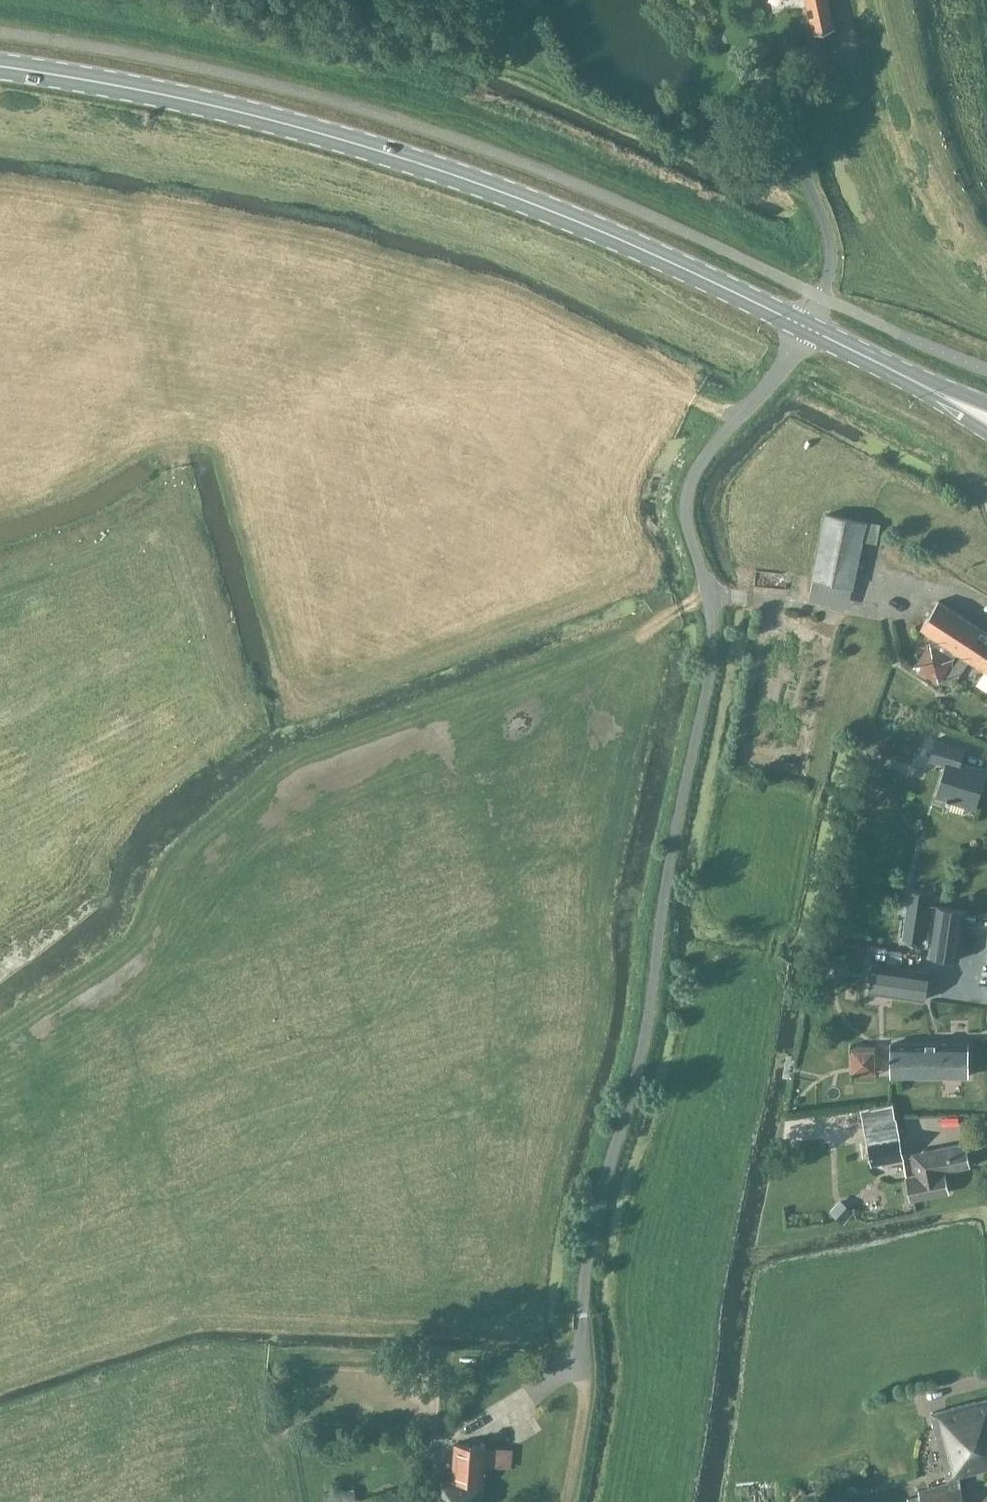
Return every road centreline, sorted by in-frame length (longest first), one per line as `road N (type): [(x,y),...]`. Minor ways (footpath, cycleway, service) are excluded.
road 1 (primary): [(986,415),(676,264),(493,187),(244,112),(0,65)]

